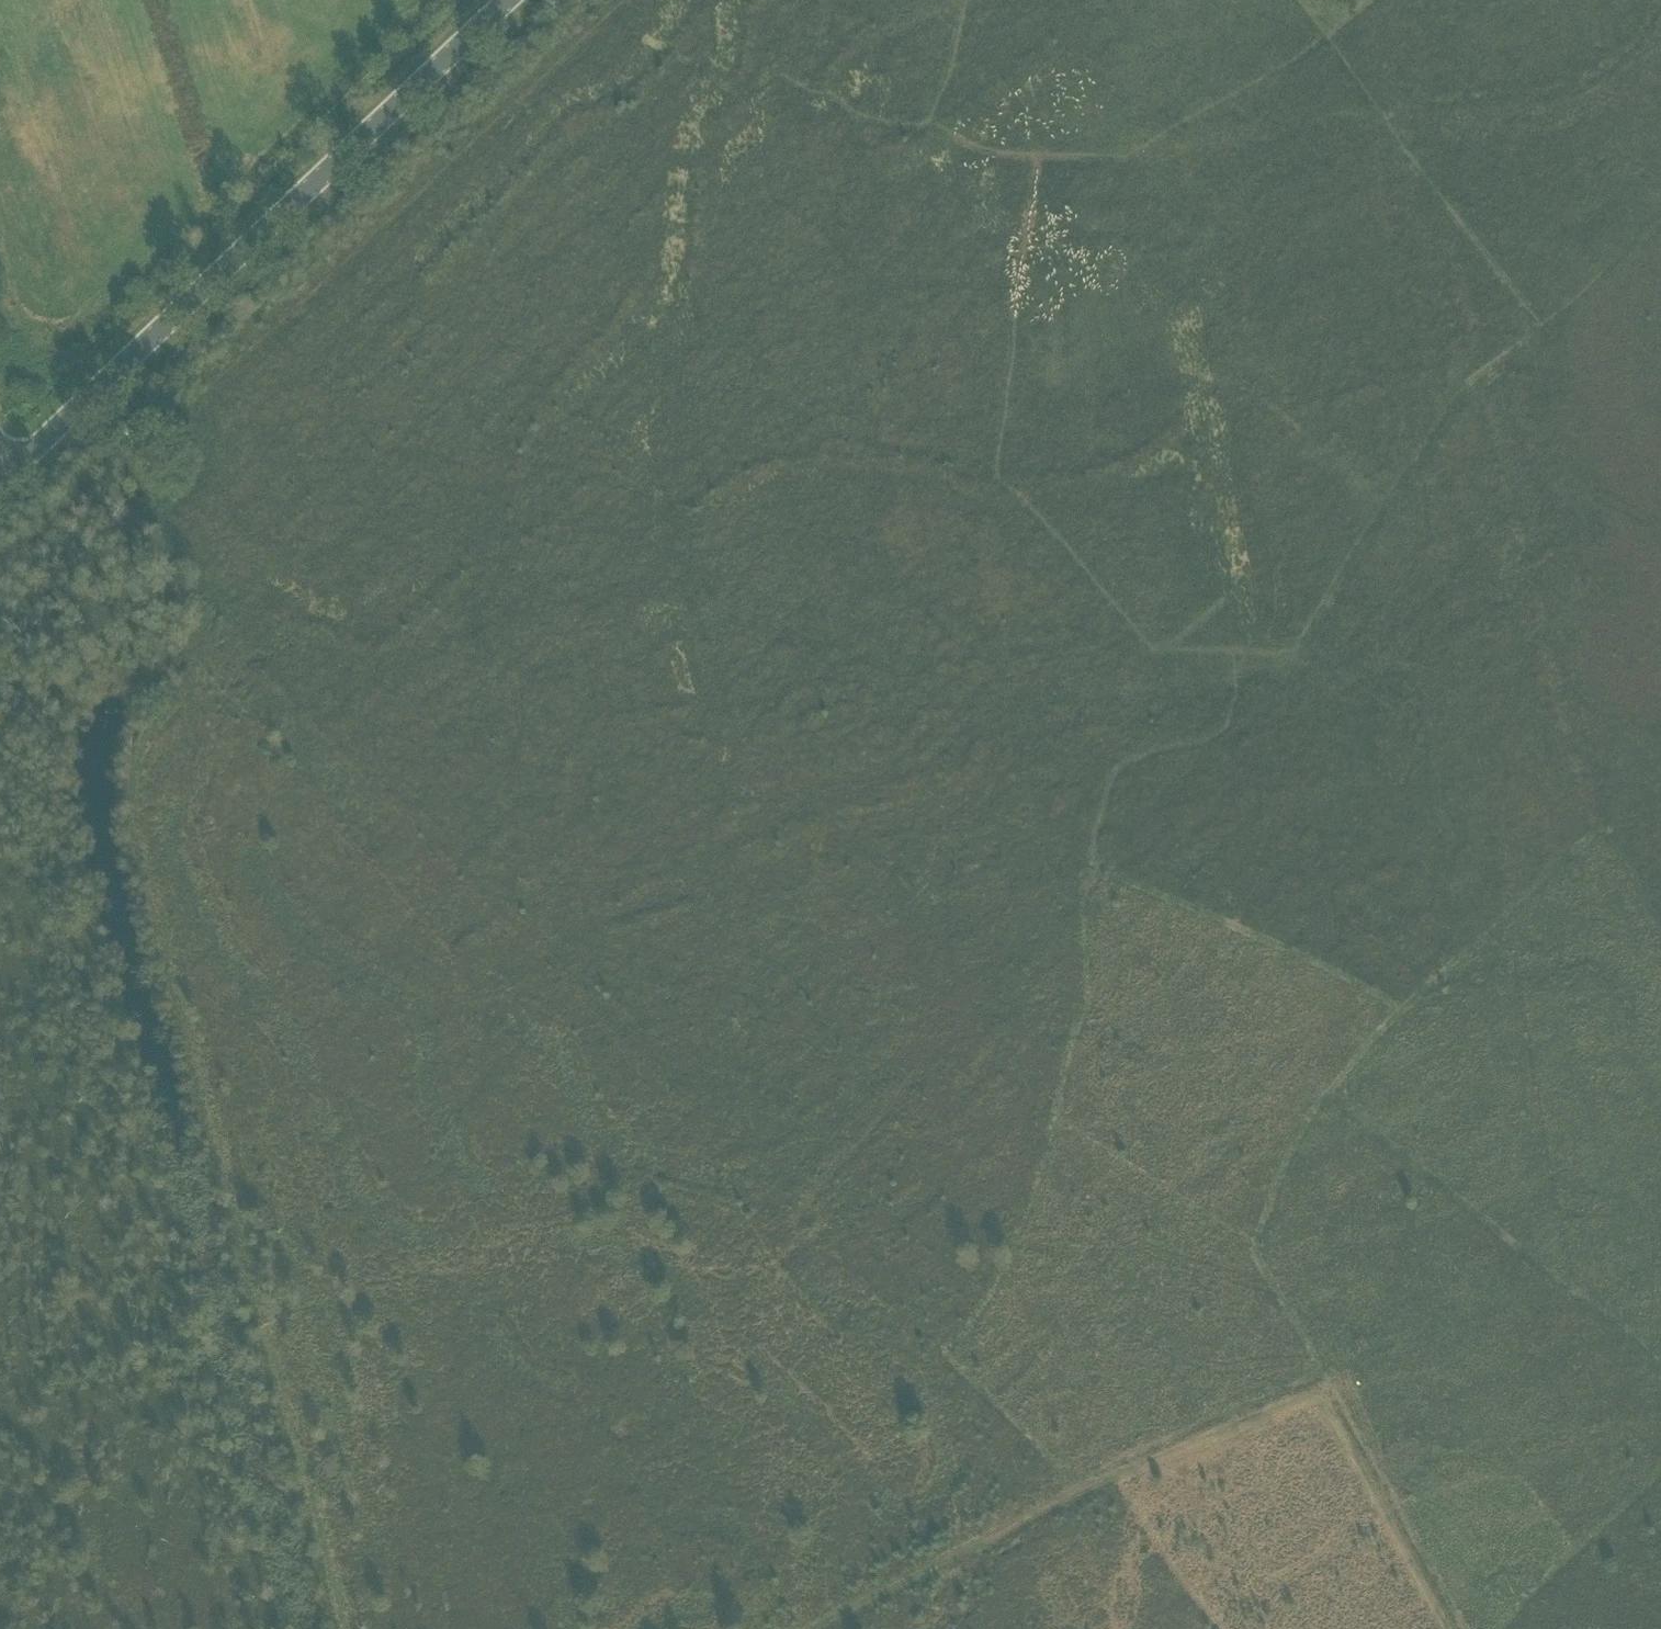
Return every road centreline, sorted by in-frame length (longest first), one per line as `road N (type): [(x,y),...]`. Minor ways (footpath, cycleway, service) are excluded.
road 1 (tertiary): [(6,478),(516,0)]

